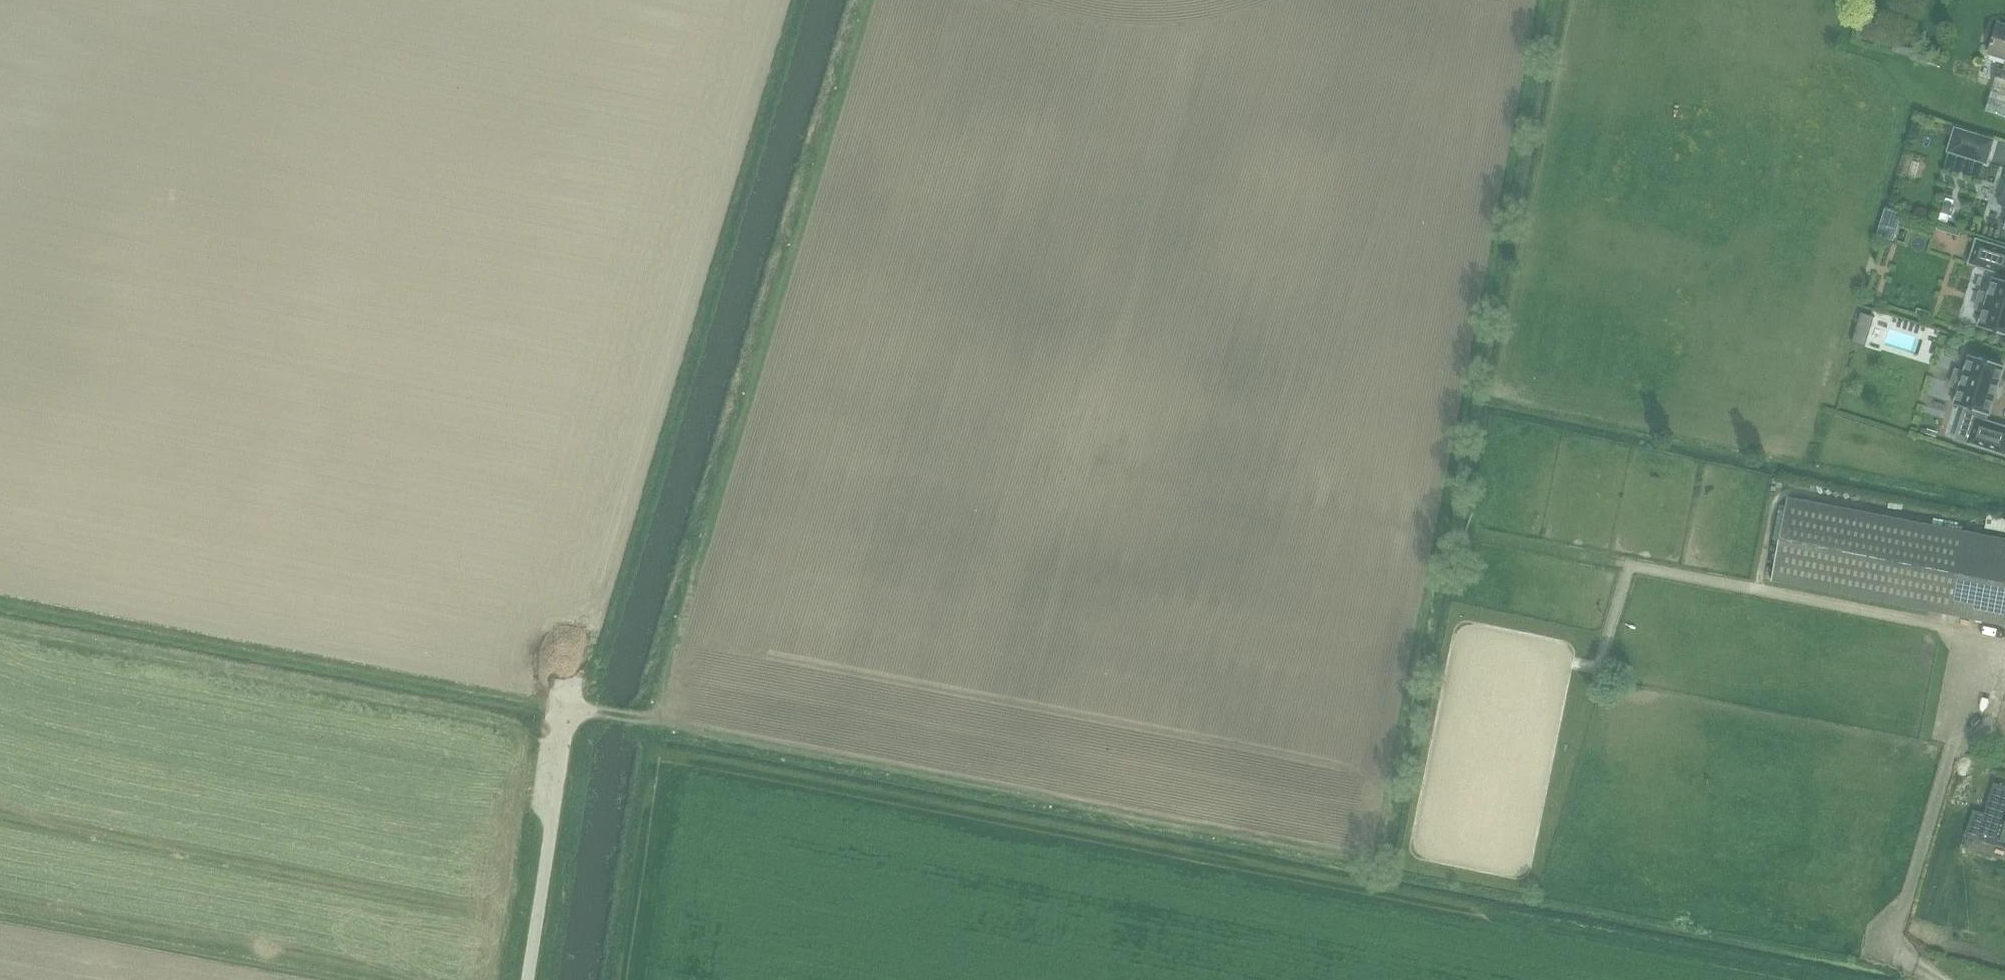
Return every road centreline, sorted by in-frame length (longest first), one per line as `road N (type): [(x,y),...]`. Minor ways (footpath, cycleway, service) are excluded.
road 1 (unclassified): [(528,979),(573,706)]

